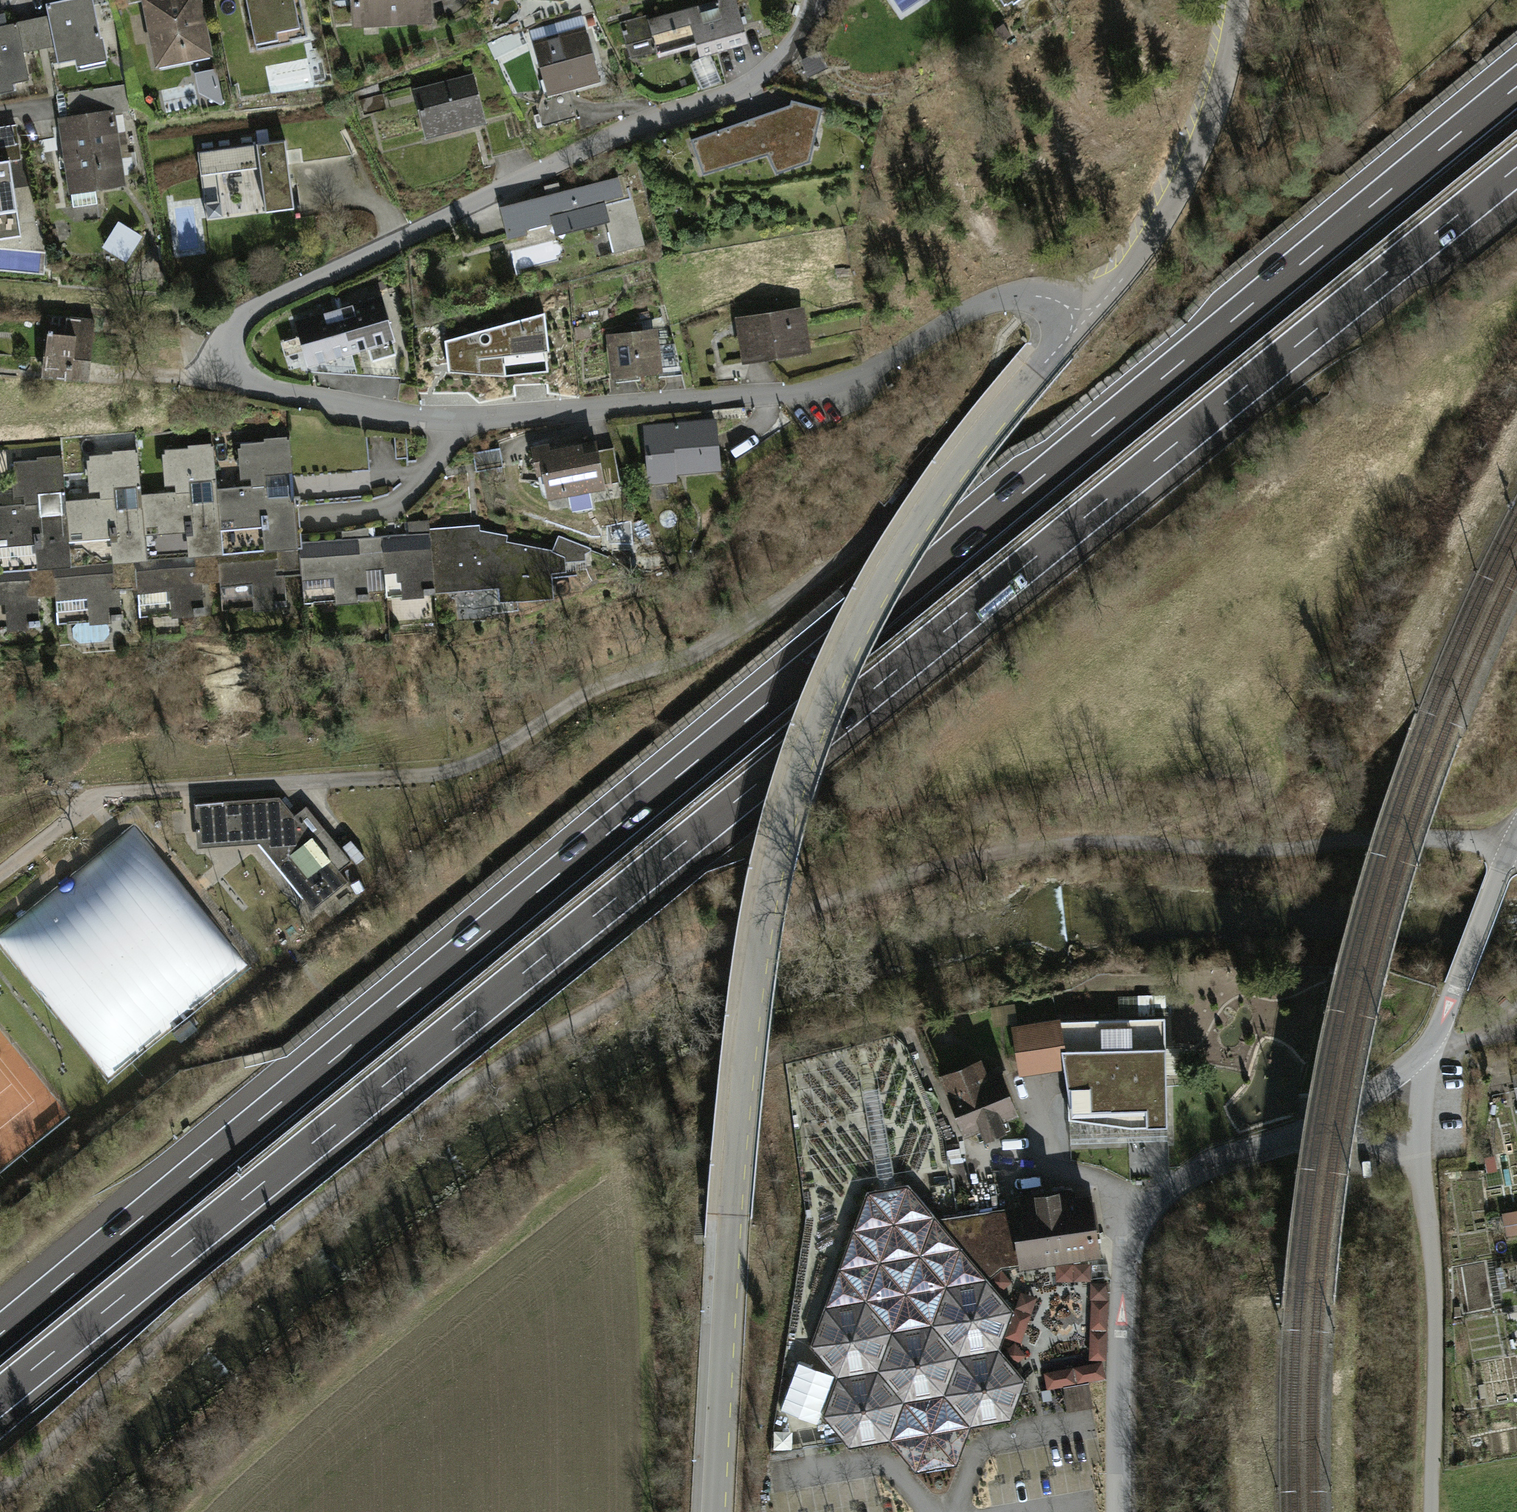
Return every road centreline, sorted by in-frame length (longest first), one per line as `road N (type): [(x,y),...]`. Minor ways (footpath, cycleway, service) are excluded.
road 1 (motorway): [(1516,85),(0,1334)]
road 2 (motorway): [(0,1397),(1516,168)]
road 3 (track): [(0,1492),(276,1241),(519,1053),(709,944),(936,863),(1062,844),(1469,842),(1508,857)]
road 4 (residential): [(819,0),(797,41),(758,80),(589,146),(248,313),(231,340),(232,365),(249,384),(458,419),(809,393),(872,370),(998,296),(1024,291),(1052,297),(1081,322)]
road 5 (residential): [(717,1511),(752,1025),(793,801),(823,714),(905,549),(994,420),(1081,322)]
road 6 (track): [(1430,1053),(1418,1153),(1434,1296),(1433,1511)]
road 7 (residential): [(1081,322),(1139,261),(1191,171),(1215,110),(1238,0)]

